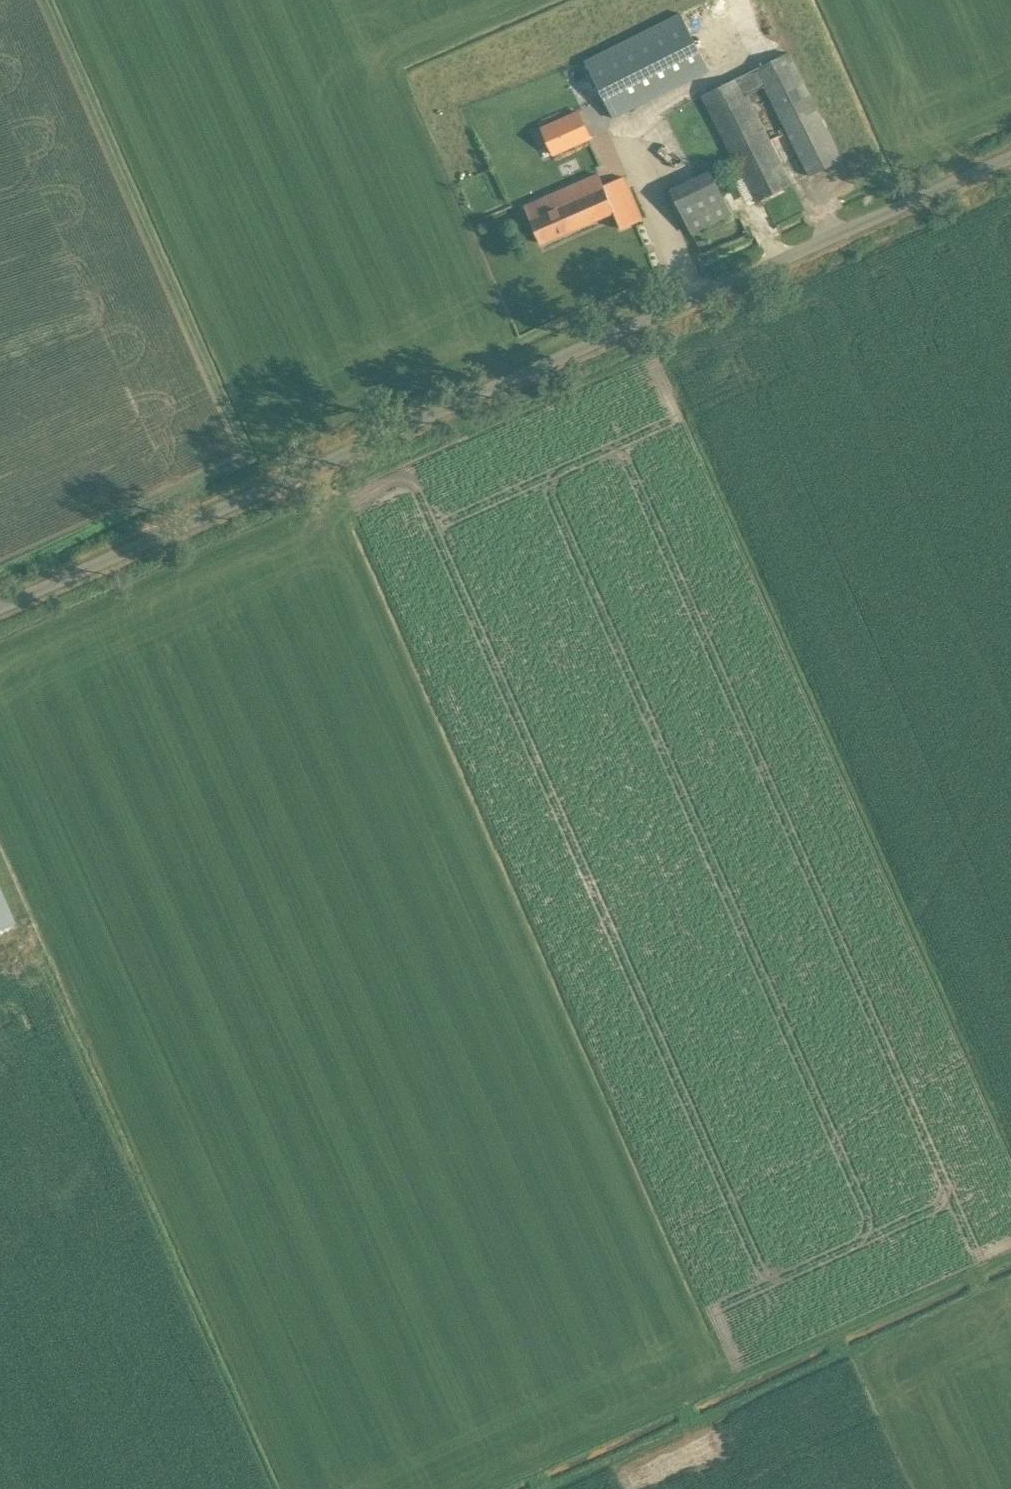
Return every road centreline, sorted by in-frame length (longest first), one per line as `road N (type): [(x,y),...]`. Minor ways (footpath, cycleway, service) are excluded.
road 1 (unclassified): [(0,608),(1010,158)]

